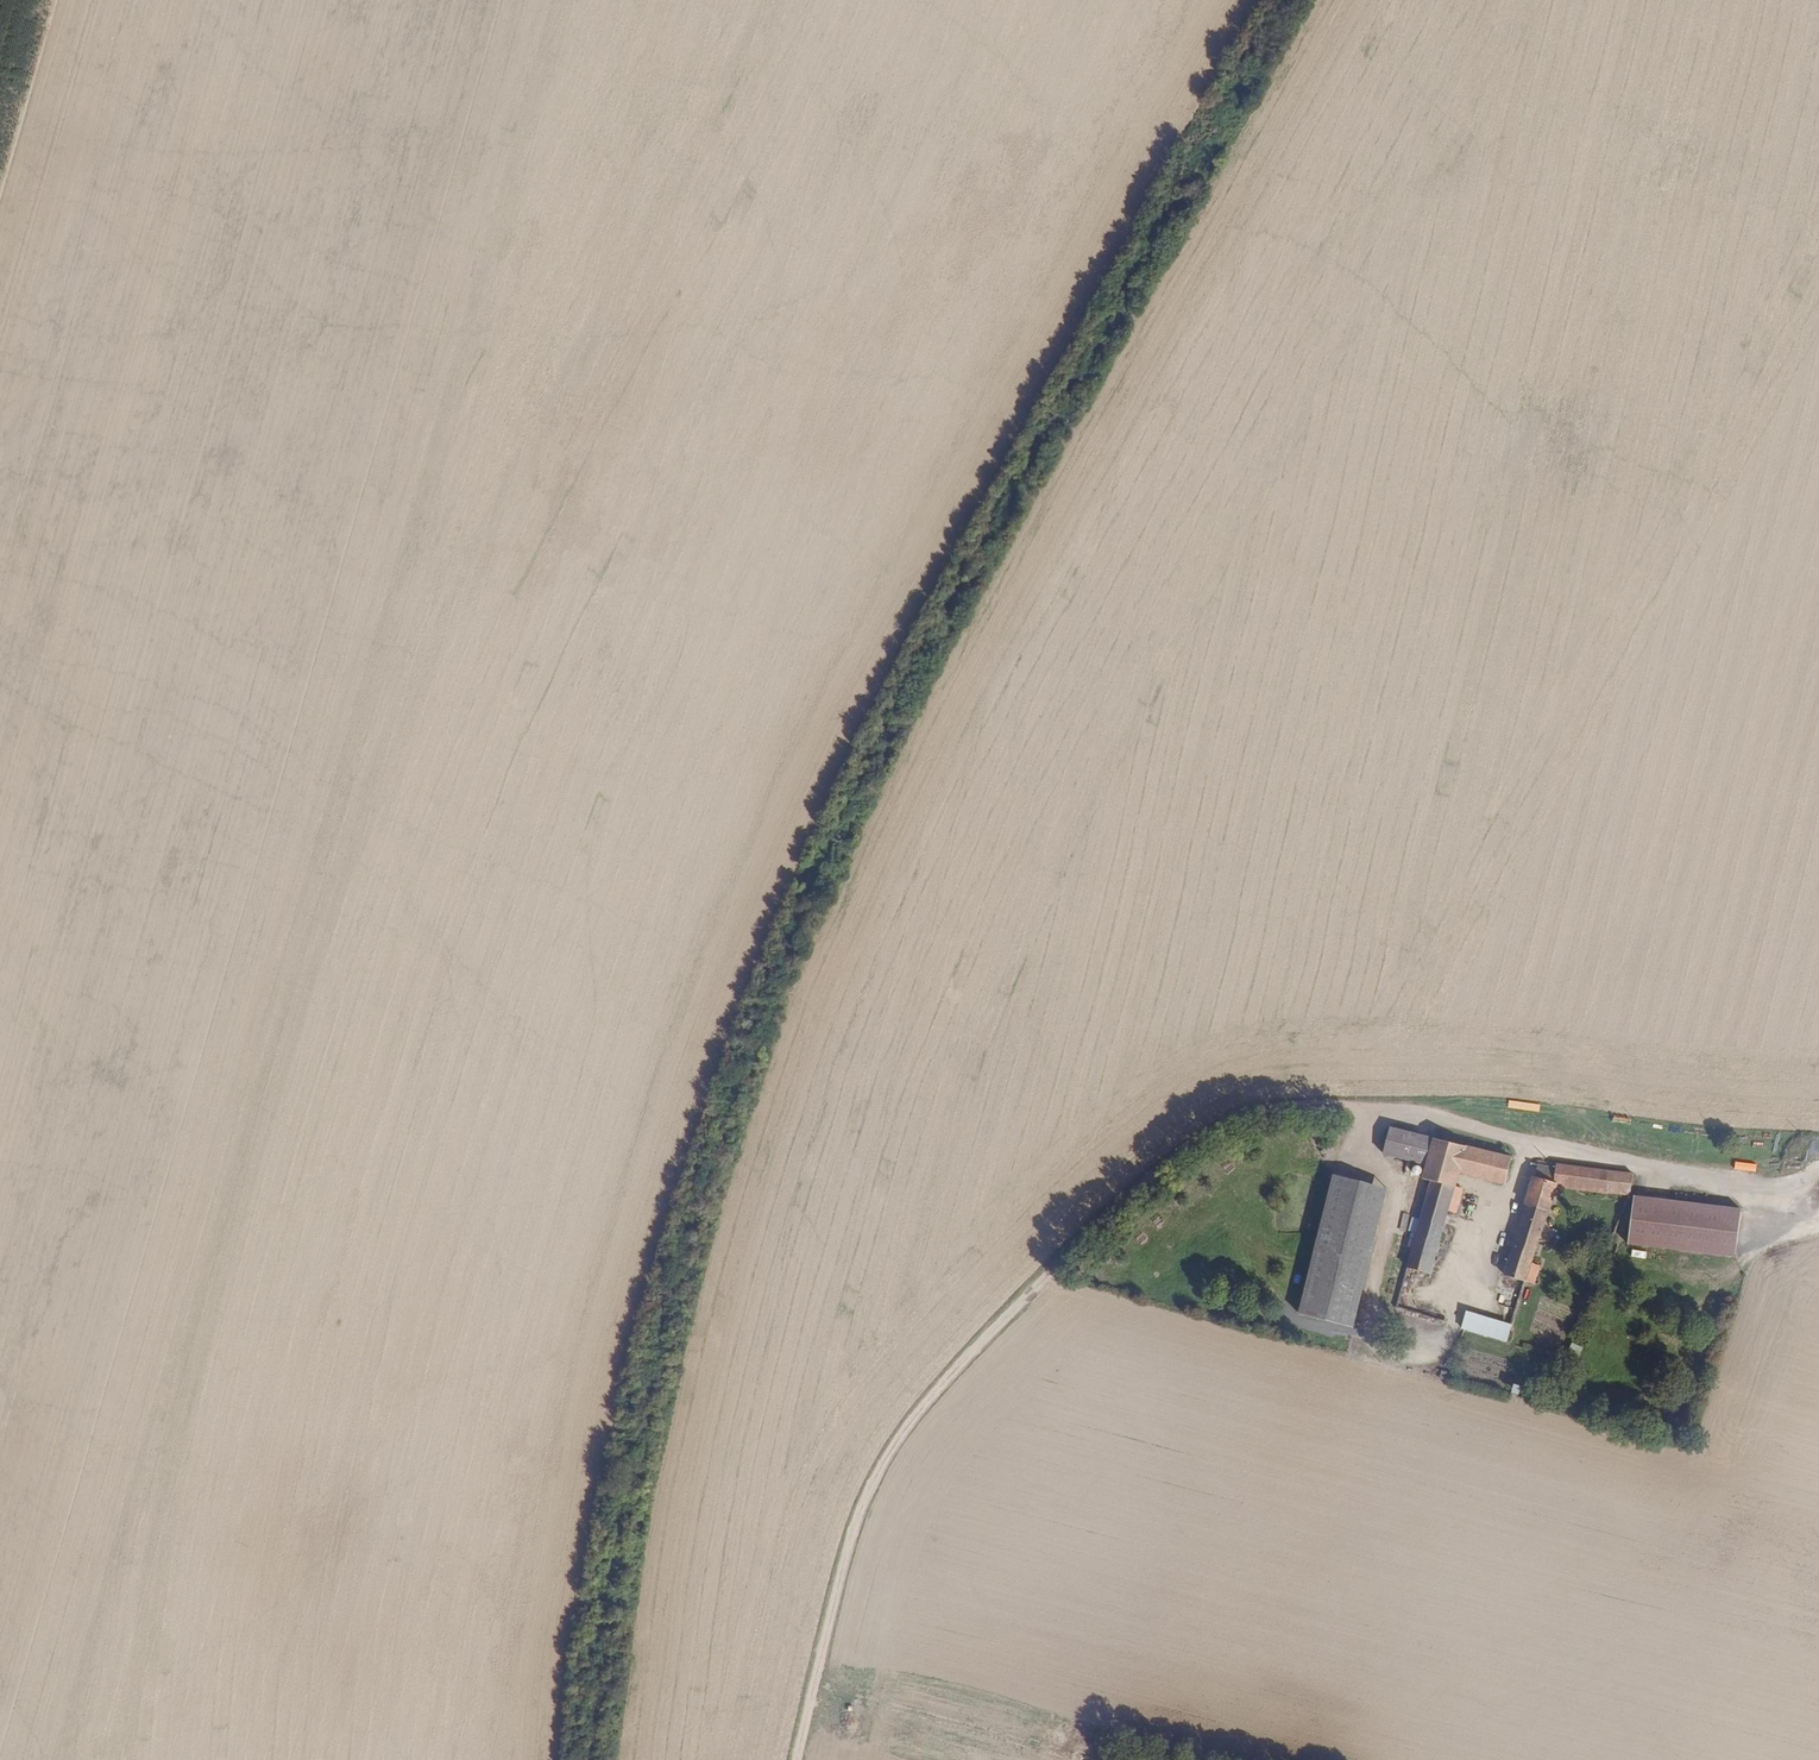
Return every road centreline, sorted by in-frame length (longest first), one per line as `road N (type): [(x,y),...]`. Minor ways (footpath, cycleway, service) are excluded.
road 1 (track): [(795,1759),(850,1540),(880,1469),(919,1411),(1137,1188),(1209,1134),(1284,1112),(1343,1107)]

